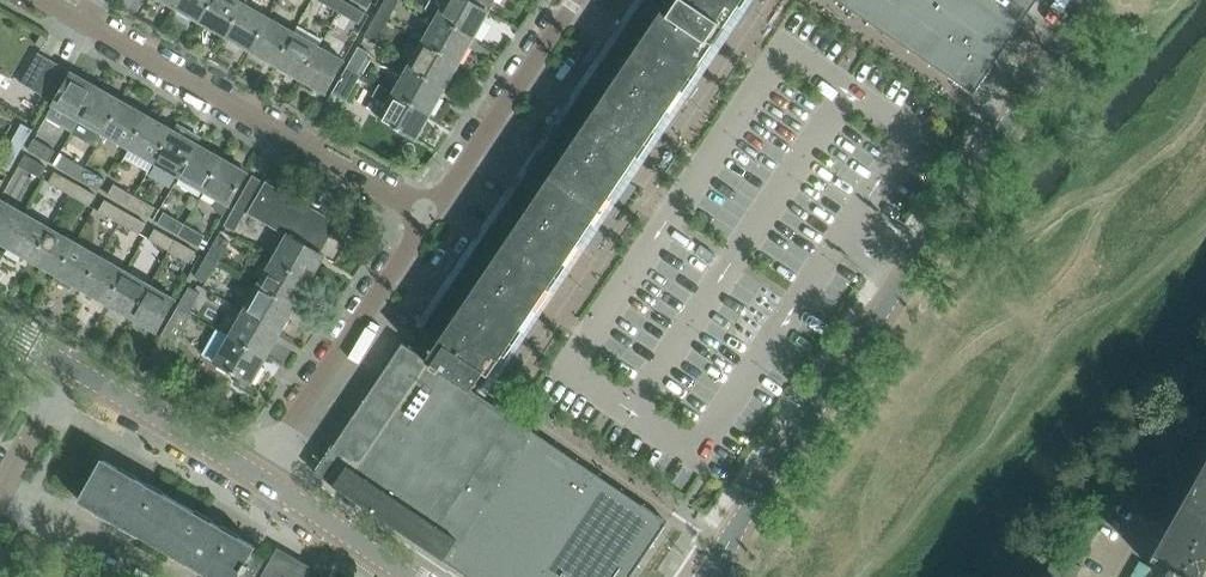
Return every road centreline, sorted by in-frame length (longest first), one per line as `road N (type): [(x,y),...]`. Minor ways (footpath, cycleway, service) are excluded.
road 1 (tertiary): [(712,576),(1094,0)]
road 2 (residential): [(435,214),(46,0)]
road 3 (residential): [(258,473),(435,214)]
road 4 (residential): [(435,214),(574,0)]
road 5 (tertiary): [(258,473),(65,360)]
road 6 (residential): [(164,576),(0,488)]
road 7 (tertiary): [(413,571),(258,473)]
road 8 (residential): [(0,483),(65,360)]

